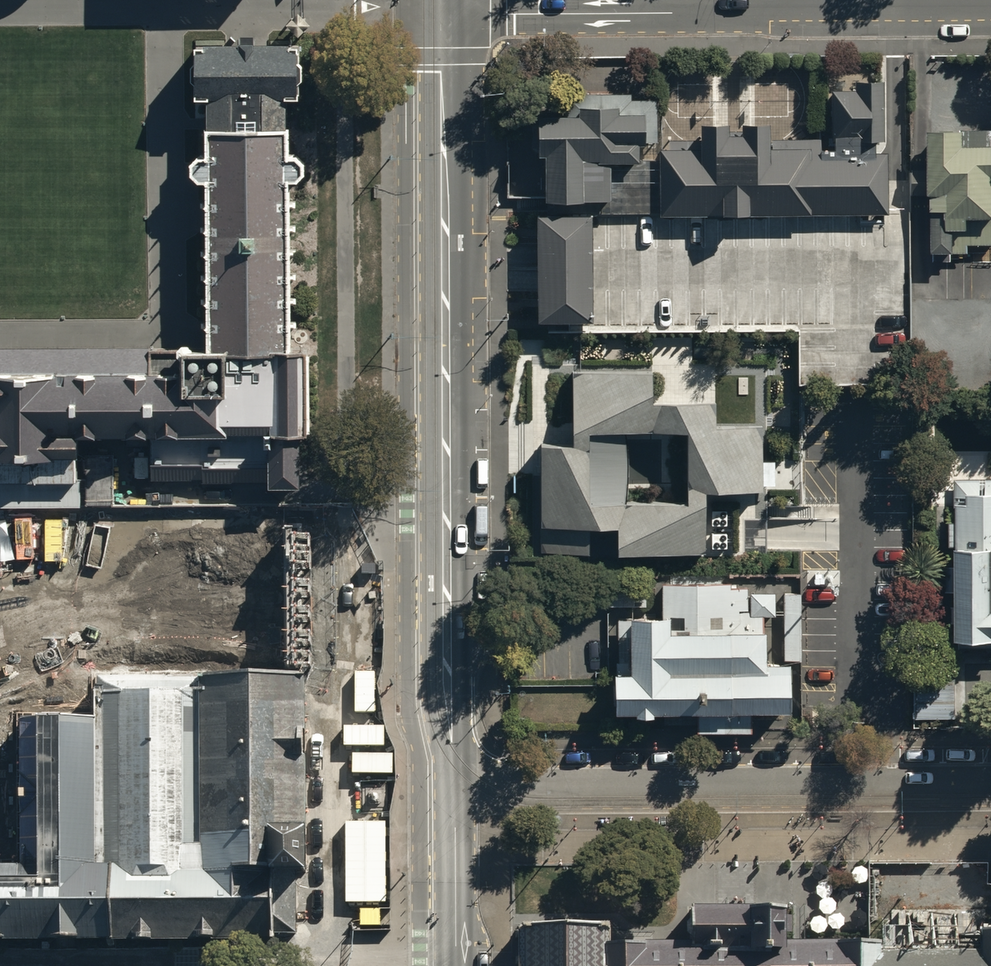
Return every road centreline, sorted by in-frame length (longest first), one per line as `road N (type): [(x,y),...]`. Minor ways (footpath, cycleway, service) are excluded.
road 1 (tertiary): [(440,0),(454,784)]
road 2 (unclassified): [(454,784),(990,780)]
road 3 (tertiary): [(454,784),(455,965)]

